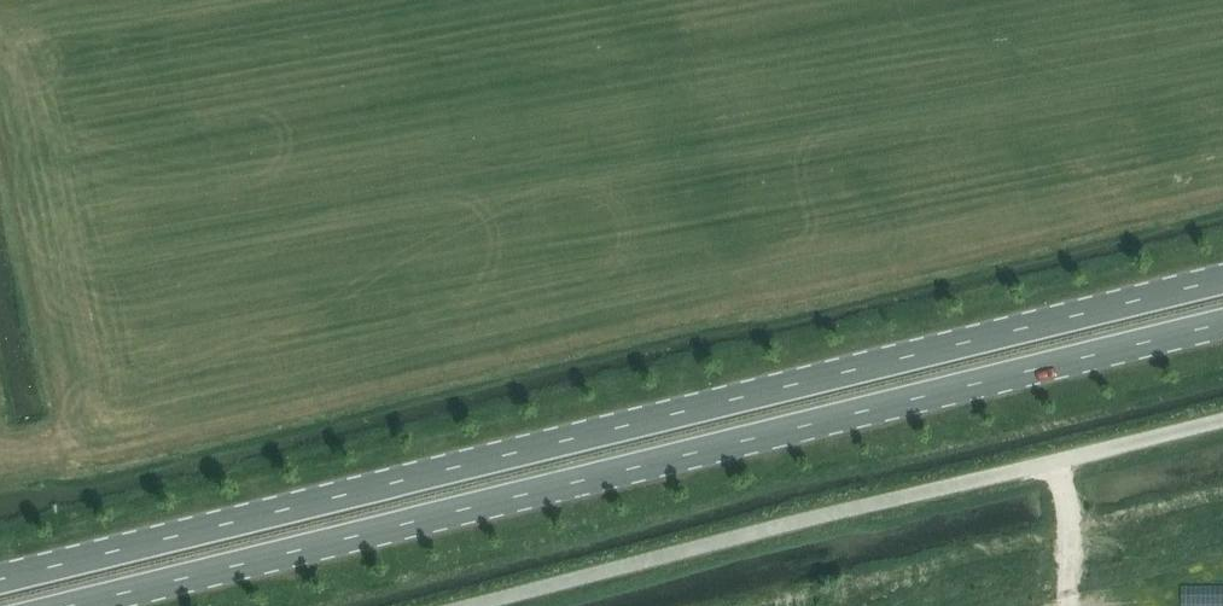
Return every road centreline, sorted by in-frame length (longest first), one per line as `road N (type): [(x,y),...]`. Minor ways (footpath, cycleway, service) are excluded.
road 1 (primary): [(1222,278),(0,578)]
road 2 (primary): [(64,605),(1222,322)]
road 3 (unclassified): [(466,605),(1222,420)]

